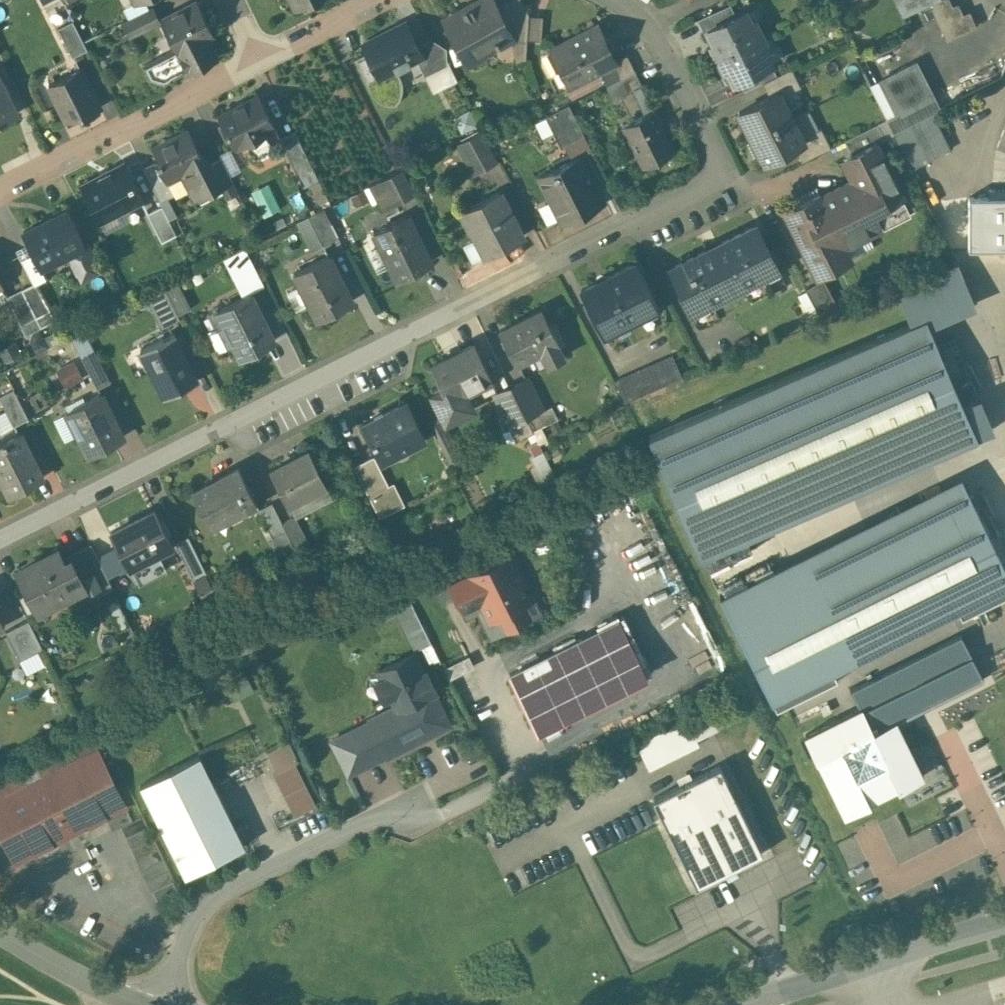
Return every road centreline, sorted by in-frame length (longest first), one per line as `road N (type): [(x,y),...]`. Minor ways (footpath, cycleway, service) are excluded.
road 1 (residential): [(616,0),(654,30),(715,157),(710,179),(0,541)]
road 2 (residential): [(410,811),(372,817),(210,897),(191,924),(162,1004)]
road 3 (residential): [(0,192),(266,60)]
road 4 (tertiary): [(743,1003),(1004,920)]
road 5 (tertiary): [(0,931),(141,1004)]
road 6 (residential): [(266,60),(380,0)]

